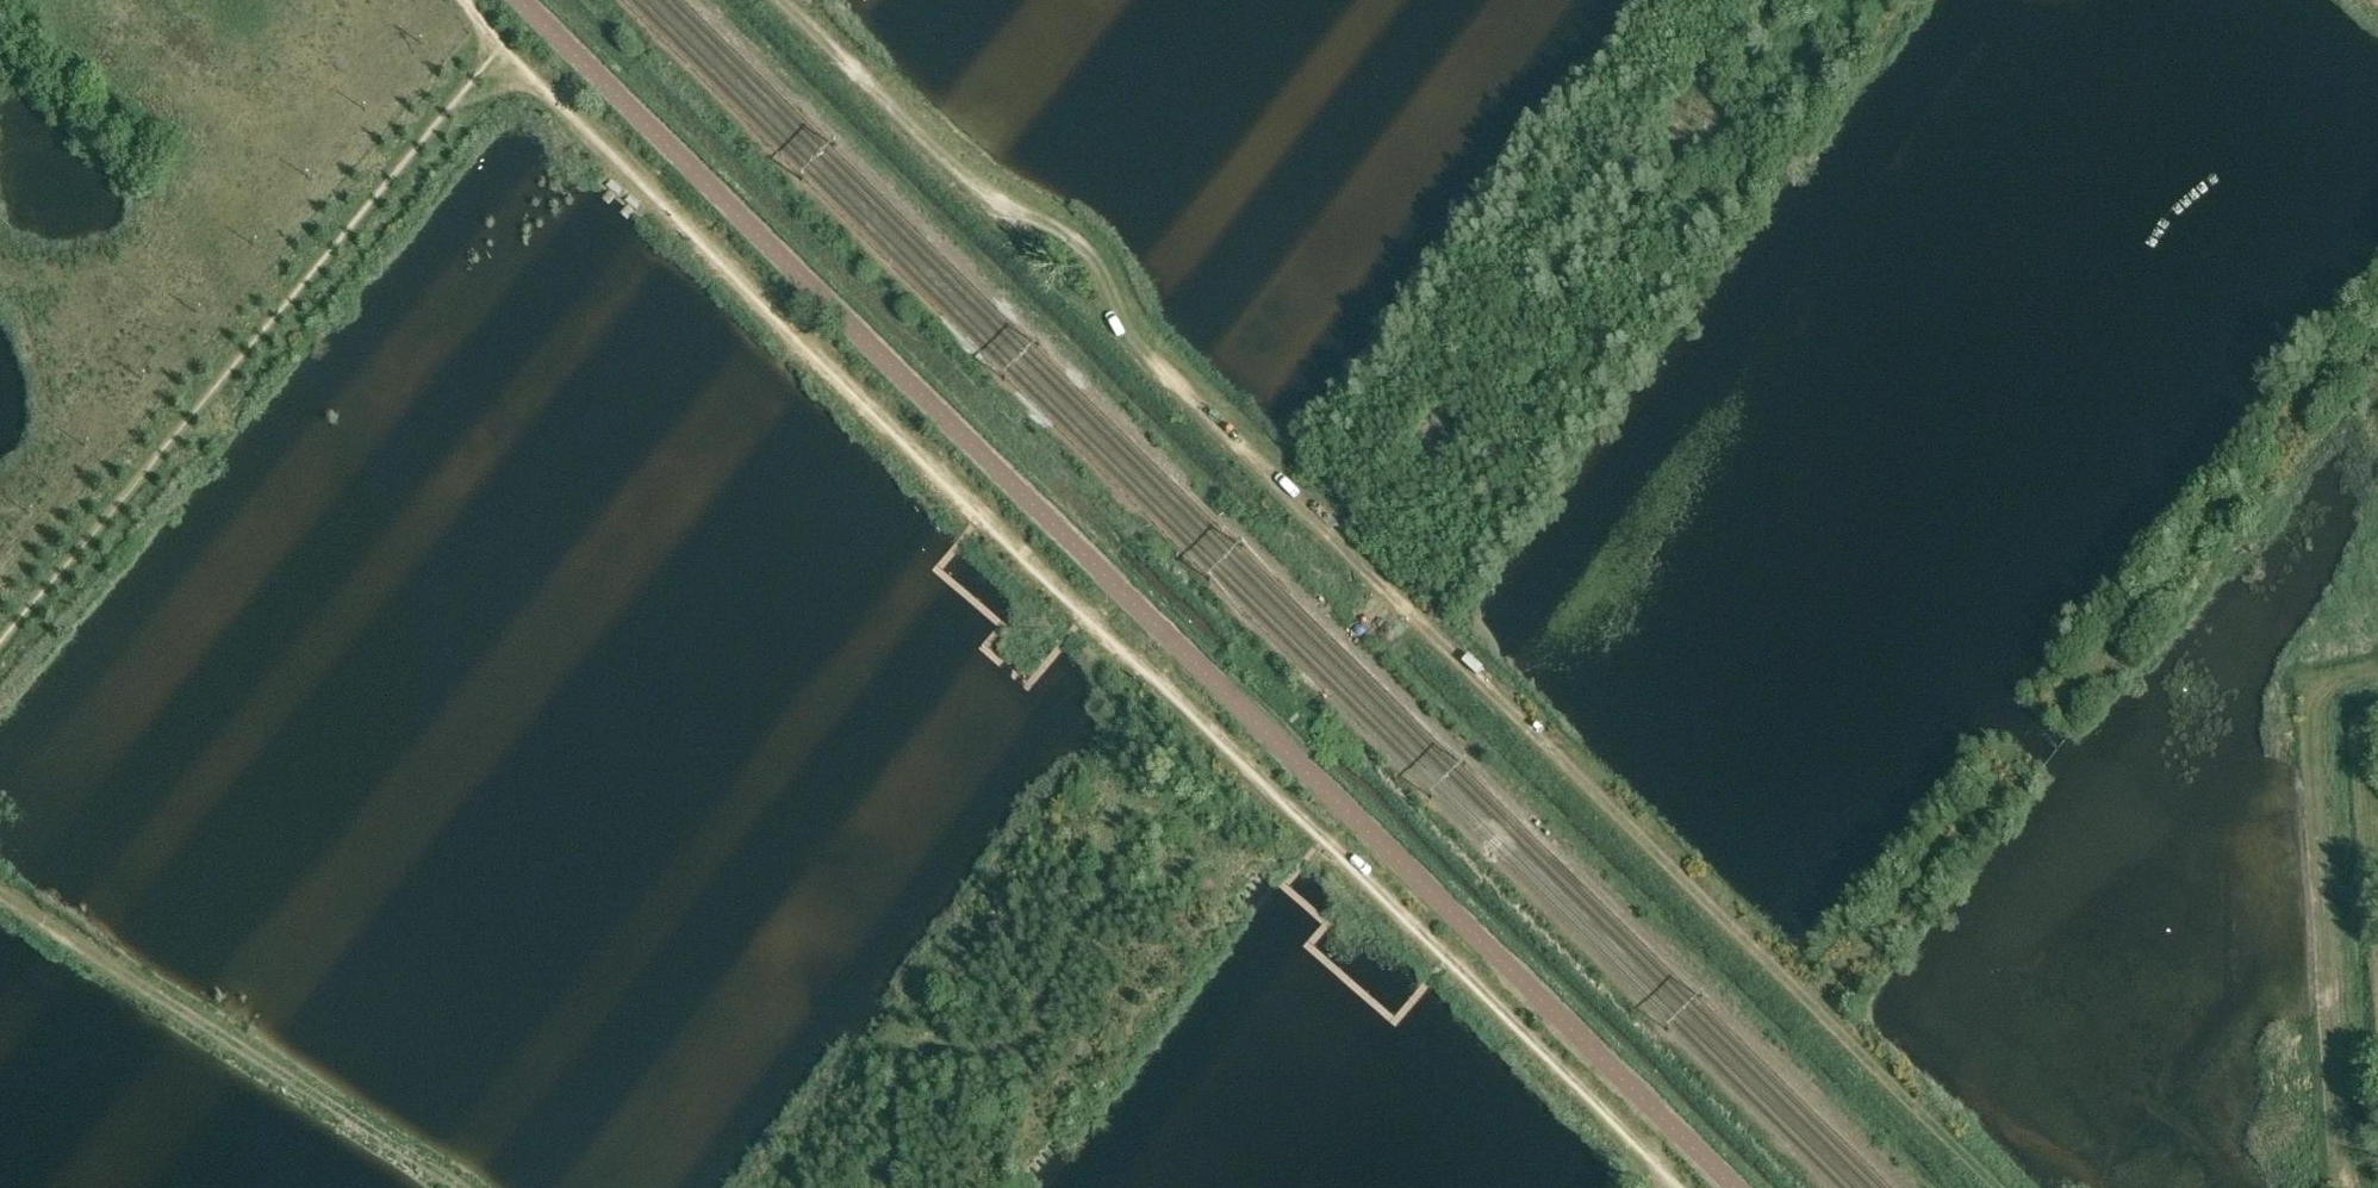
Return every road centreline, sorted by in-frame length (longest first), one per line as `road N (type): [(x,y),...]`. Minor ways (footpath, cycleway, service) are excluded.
road 1 (track): [(0,643),(501,48)]
road 2 (track): [(0,896),(457,1187)]

